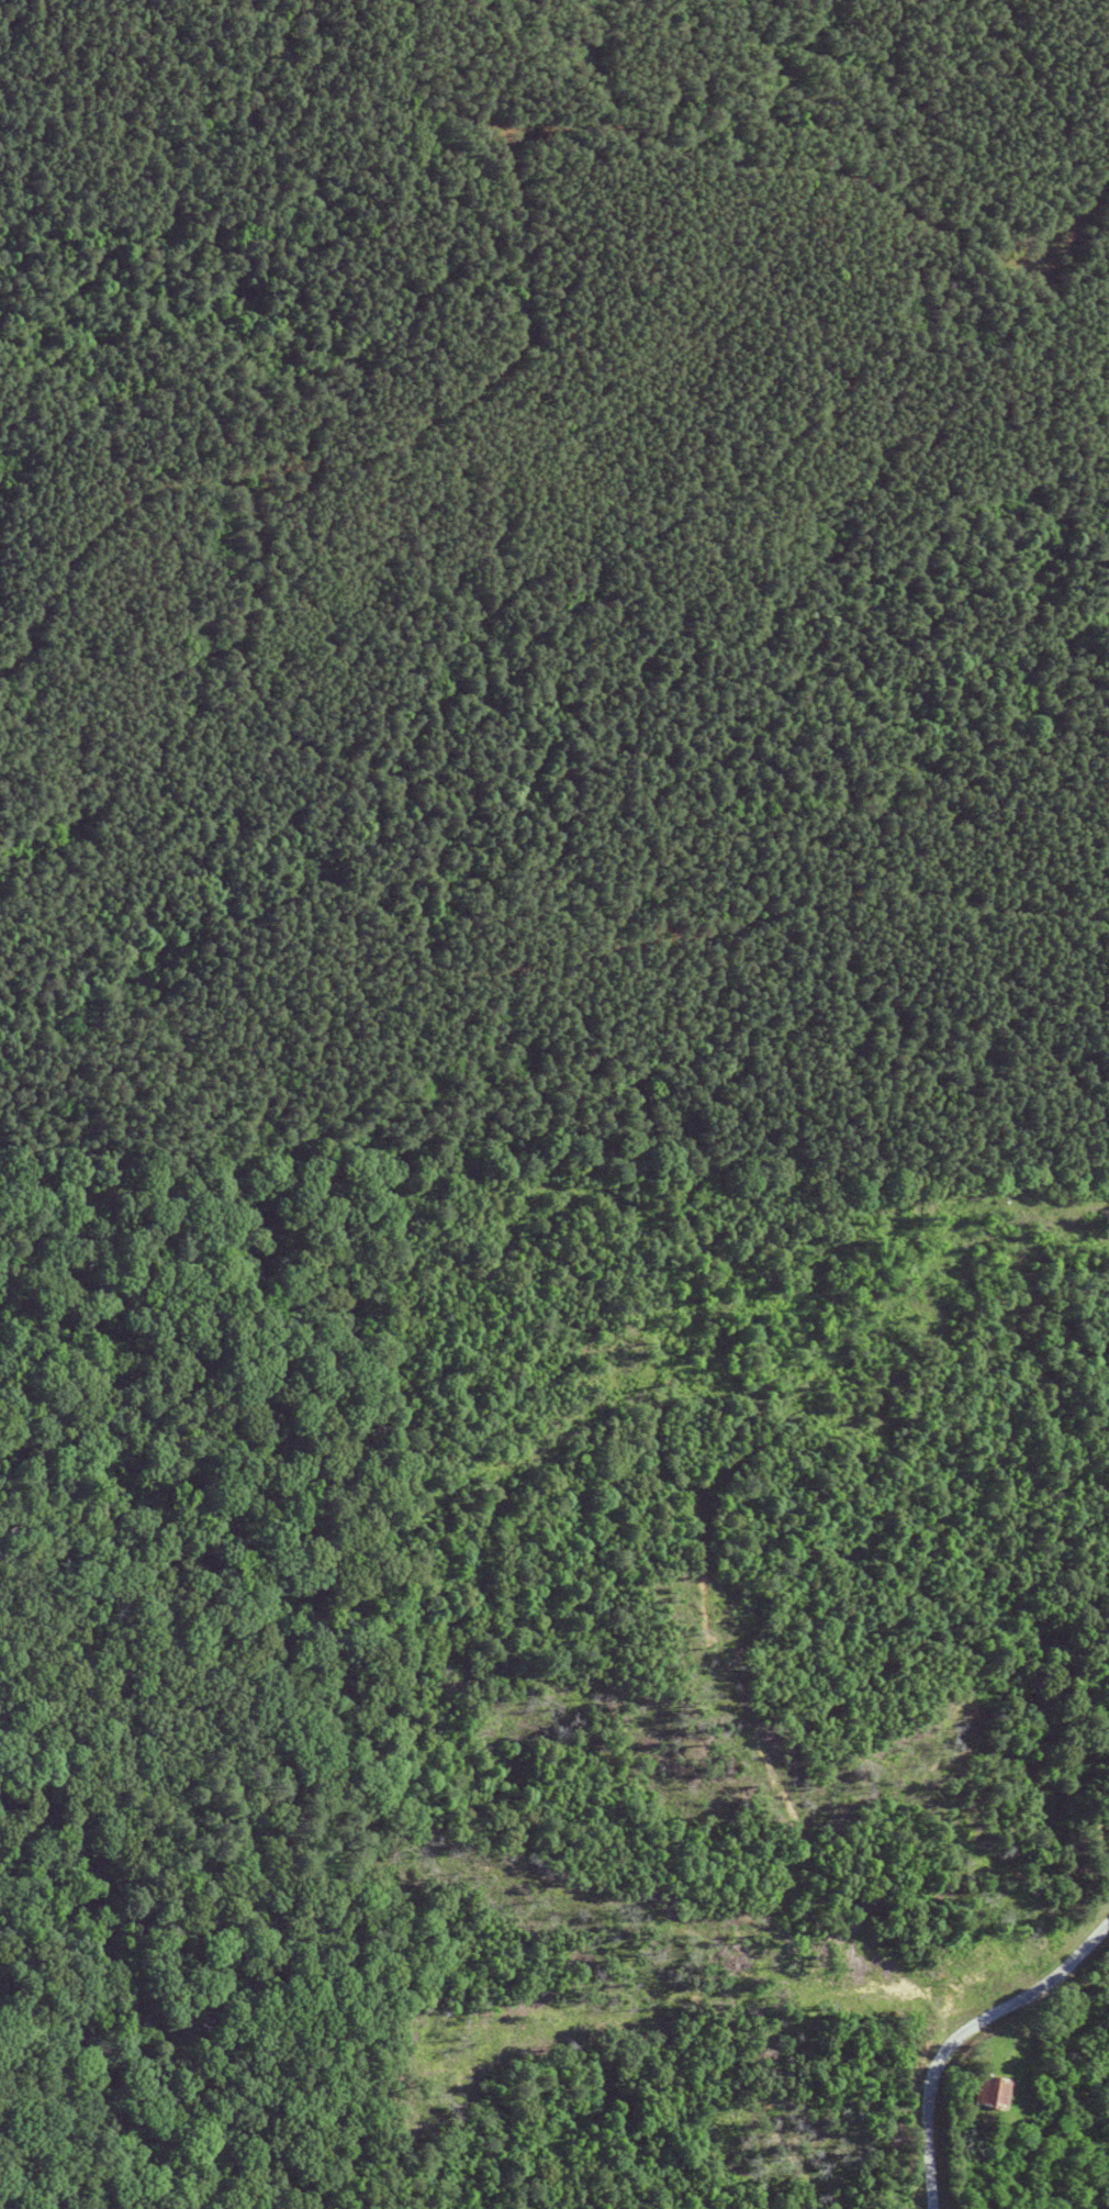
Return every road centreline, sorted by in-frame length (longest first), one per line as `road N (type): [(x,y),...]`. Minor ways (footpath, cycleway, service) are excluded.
road 1 (residential): [(923,2208),(932,2084),(977,1994),(1108,1889)]

